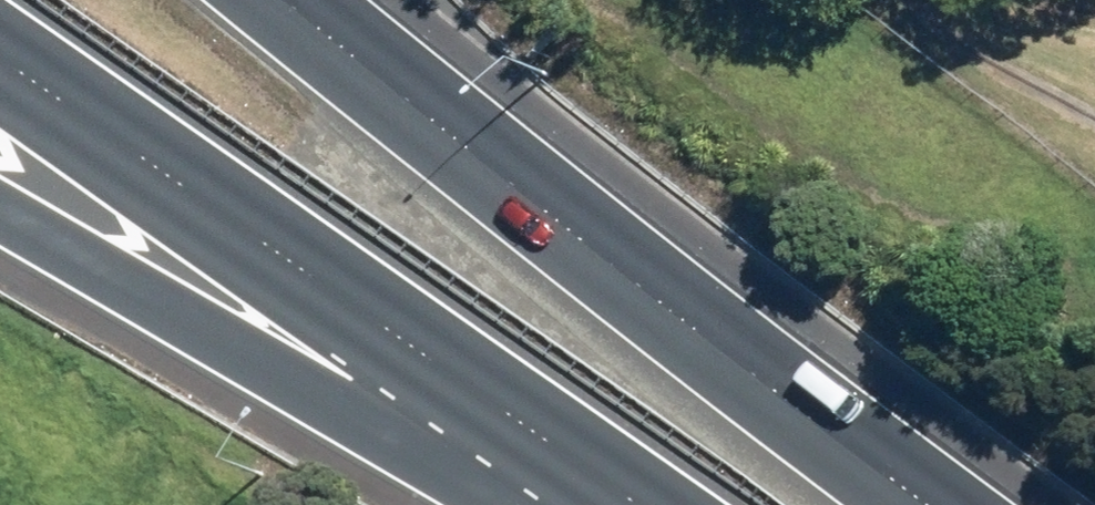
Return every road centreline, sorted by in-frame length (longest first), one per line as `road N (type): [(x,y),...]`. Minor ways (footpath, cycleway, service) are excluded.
road 1 (motorway): [(315,0),(974,504)]
road 2 (motorway): [(680,504),(0,41)]
road 3 (motorway): [(549,504),(0,208)]

